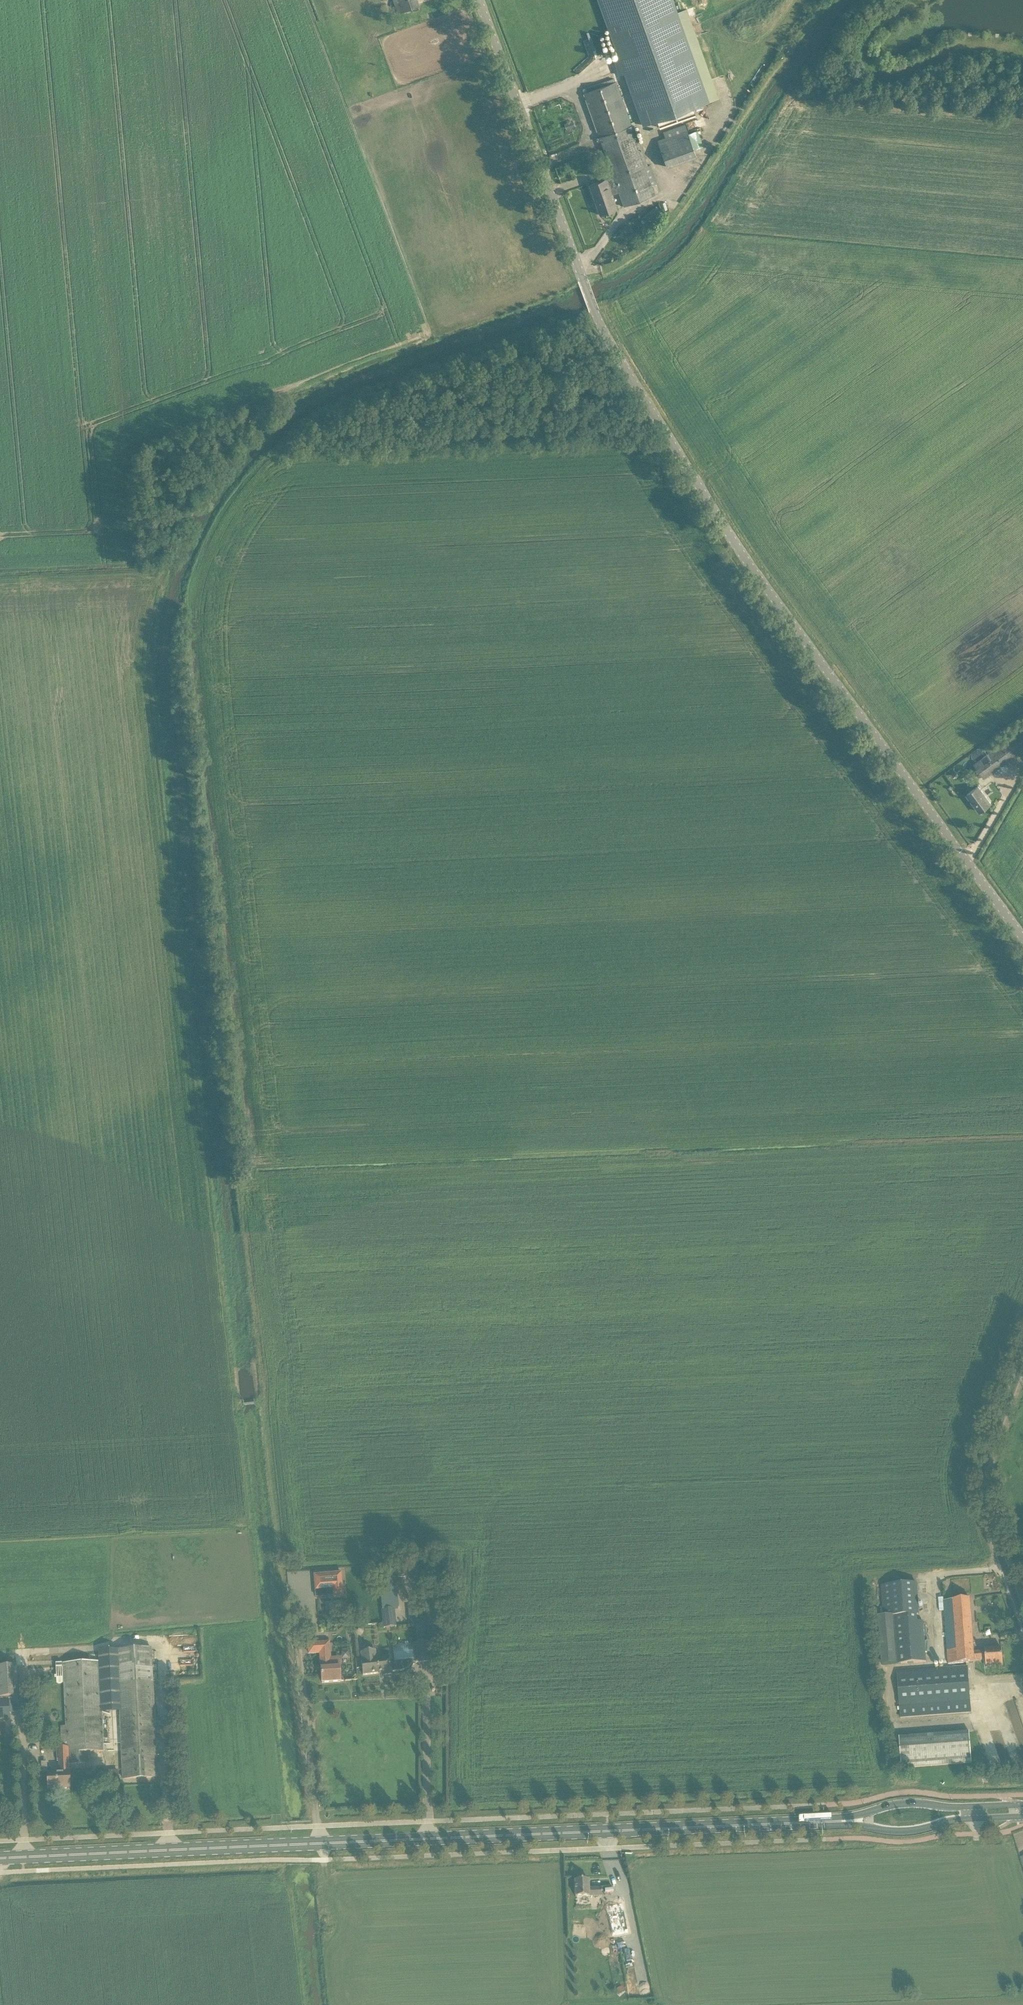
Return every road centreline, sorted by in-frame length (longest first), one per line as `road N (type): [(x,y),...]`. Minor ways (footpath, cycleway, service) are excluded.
road 1 (unclassified): [(1022,935),(694,483),(634,383),(577,267),(479,0)]
road 2 (primary): [(0,1858),(849,1821)]
road 3 (unclassified): [(1022,1618),(975,1488),(976,1453),(1022,1329)]
road 4 (primary): [(1022,1805),(907,1804),(849,1821)]
road 5 (primary): [(849,1821),(897,1832),(1022,1817)]

